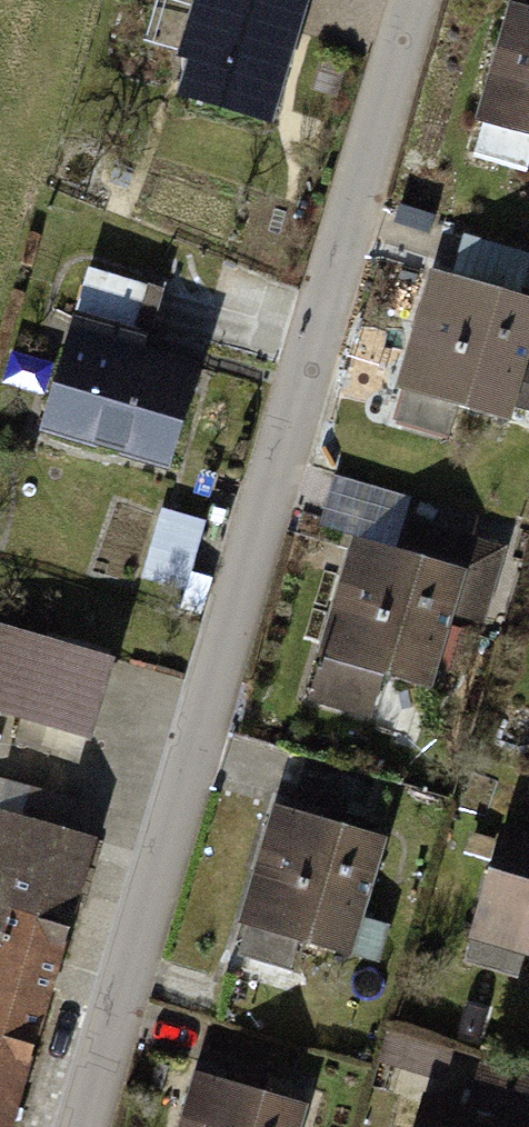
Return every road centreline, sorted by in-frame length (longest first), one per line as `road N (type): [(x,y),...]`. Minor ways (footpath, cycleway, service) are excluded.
road 1 (residential): [(85,1126),(418,0)]

